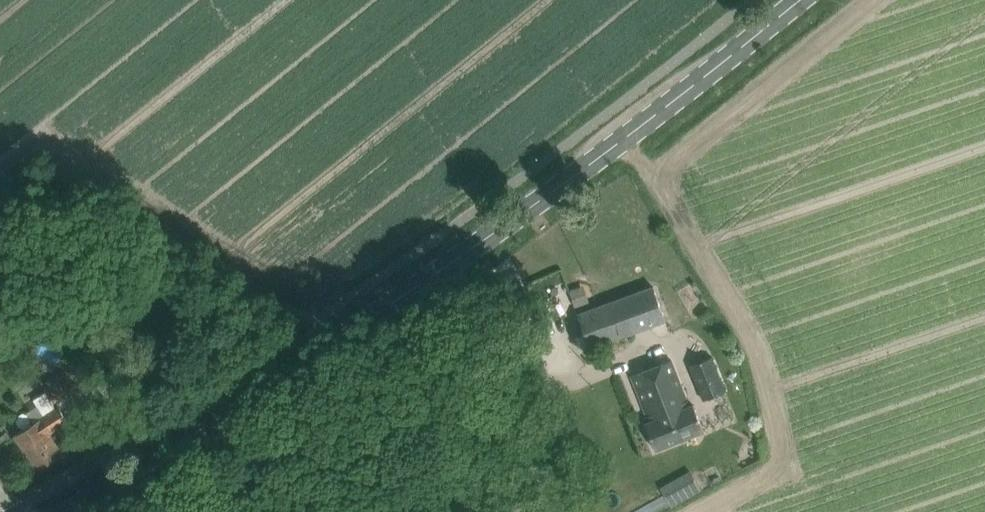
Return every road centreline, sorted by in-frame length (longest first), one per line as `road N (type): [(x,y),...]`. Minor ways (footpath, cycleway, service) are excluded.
road 1 (tertiary): [(61,511),(488,236),(801,0)]

